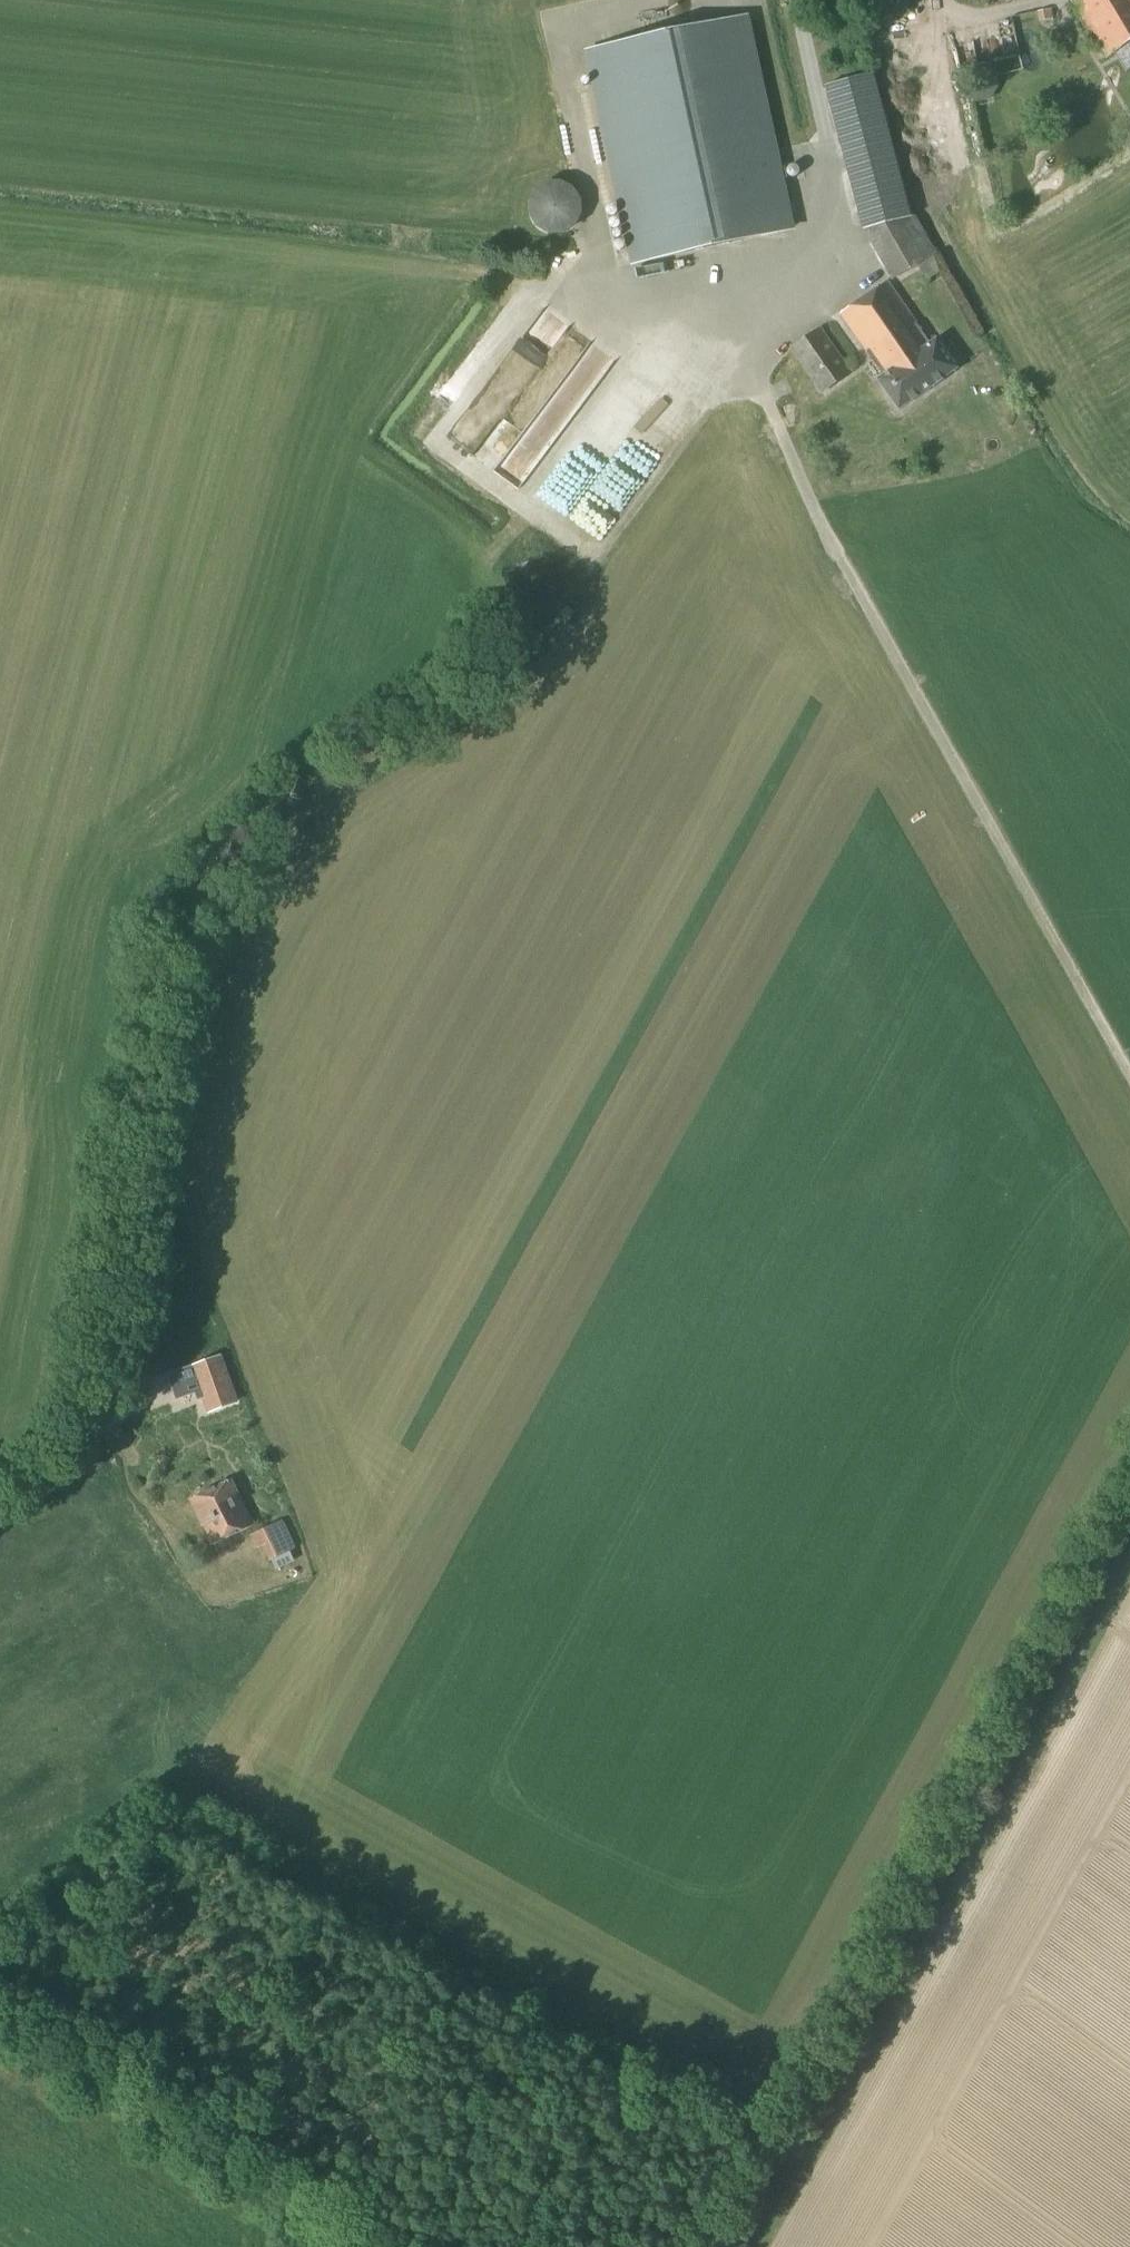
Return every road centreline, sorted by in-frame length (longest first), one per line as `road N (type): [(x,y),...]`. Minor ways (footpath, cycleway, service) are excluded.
road 1 (unclassified): [(370,2246),(0,2019)]

